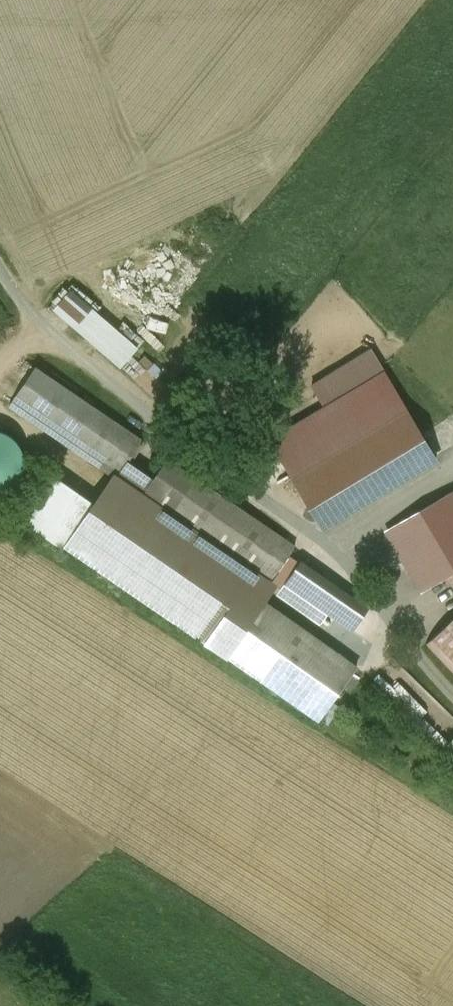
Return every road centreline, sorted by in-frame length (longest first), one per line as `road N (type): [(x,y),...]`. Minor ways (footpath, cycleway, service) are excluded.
road 1 (unclassified): [(0,280),(150,419),(340,552),(421,653)]
road 2 (track): [(452,453),(340,552)]

